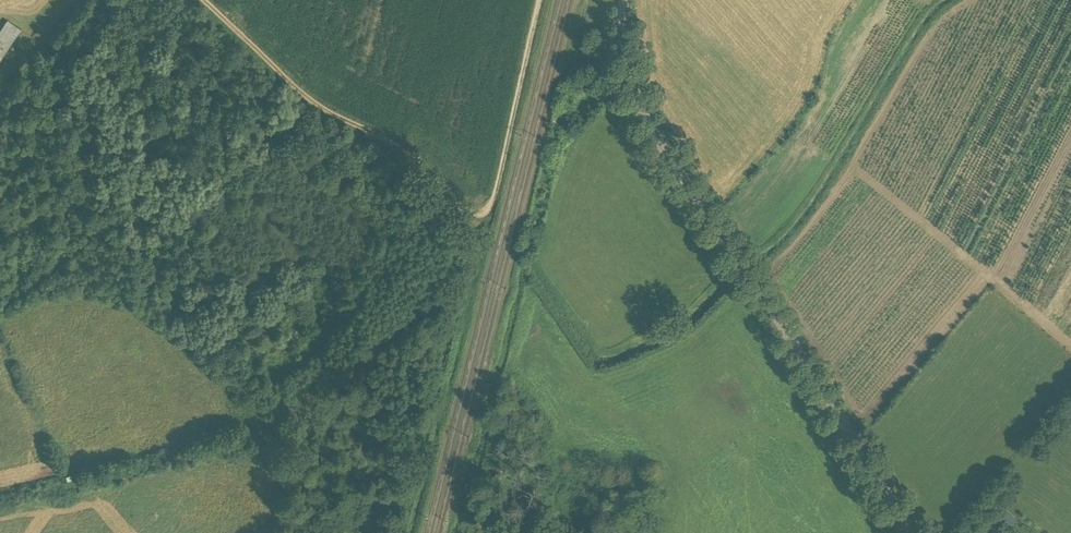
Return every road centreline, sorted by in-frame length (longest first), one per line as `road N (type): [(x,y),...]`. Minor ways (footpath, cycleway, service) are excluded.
road 1 (unclassified): [(915,532),(644,95),(629,0)]
road 2 (track): [(541,0),(495,204),(484,212),(467,212),(399,149),(313,104),(204,0)]
road 3 (track): [(484,212),(436,404),(374,532)]

